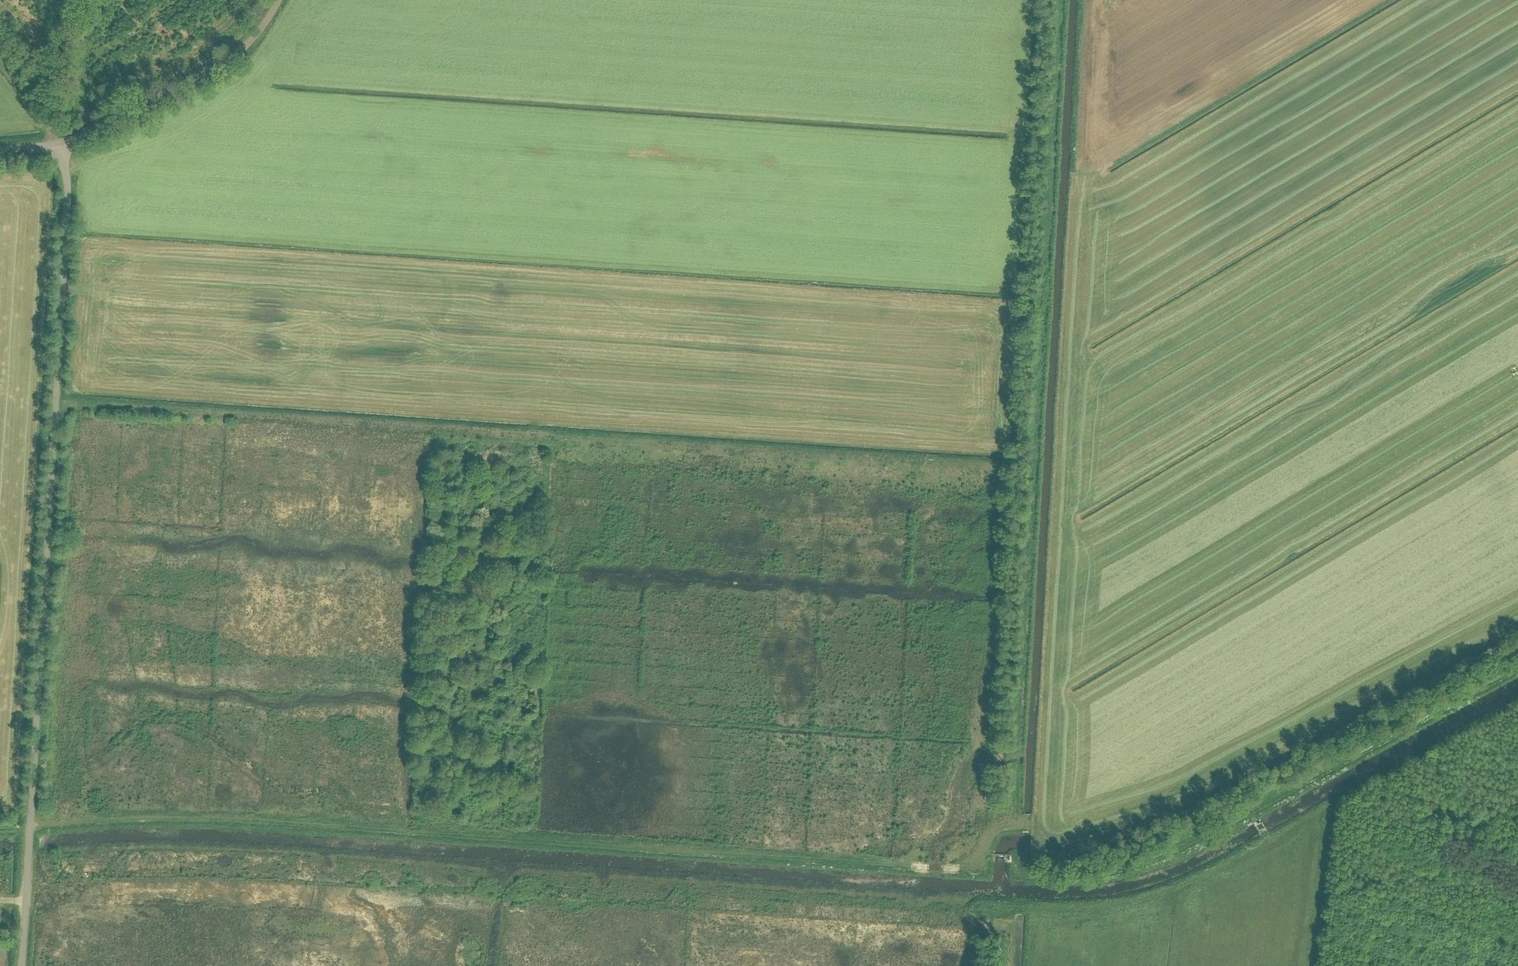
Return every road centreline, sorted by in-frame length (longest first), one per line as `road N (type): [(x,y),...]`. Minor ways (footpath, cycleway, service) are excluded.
road 1 (track): [(30,830),(196,823),(968,868),(1000,830),(1028,823),(1039,875),(1085,880),(1171,861),(1517,669)]
road 2 (unclassified): [(22,965),(61,302),(61,155)]
road 3 (unclassified): [(61,155),(77,137),(223,62),(278,0)]

